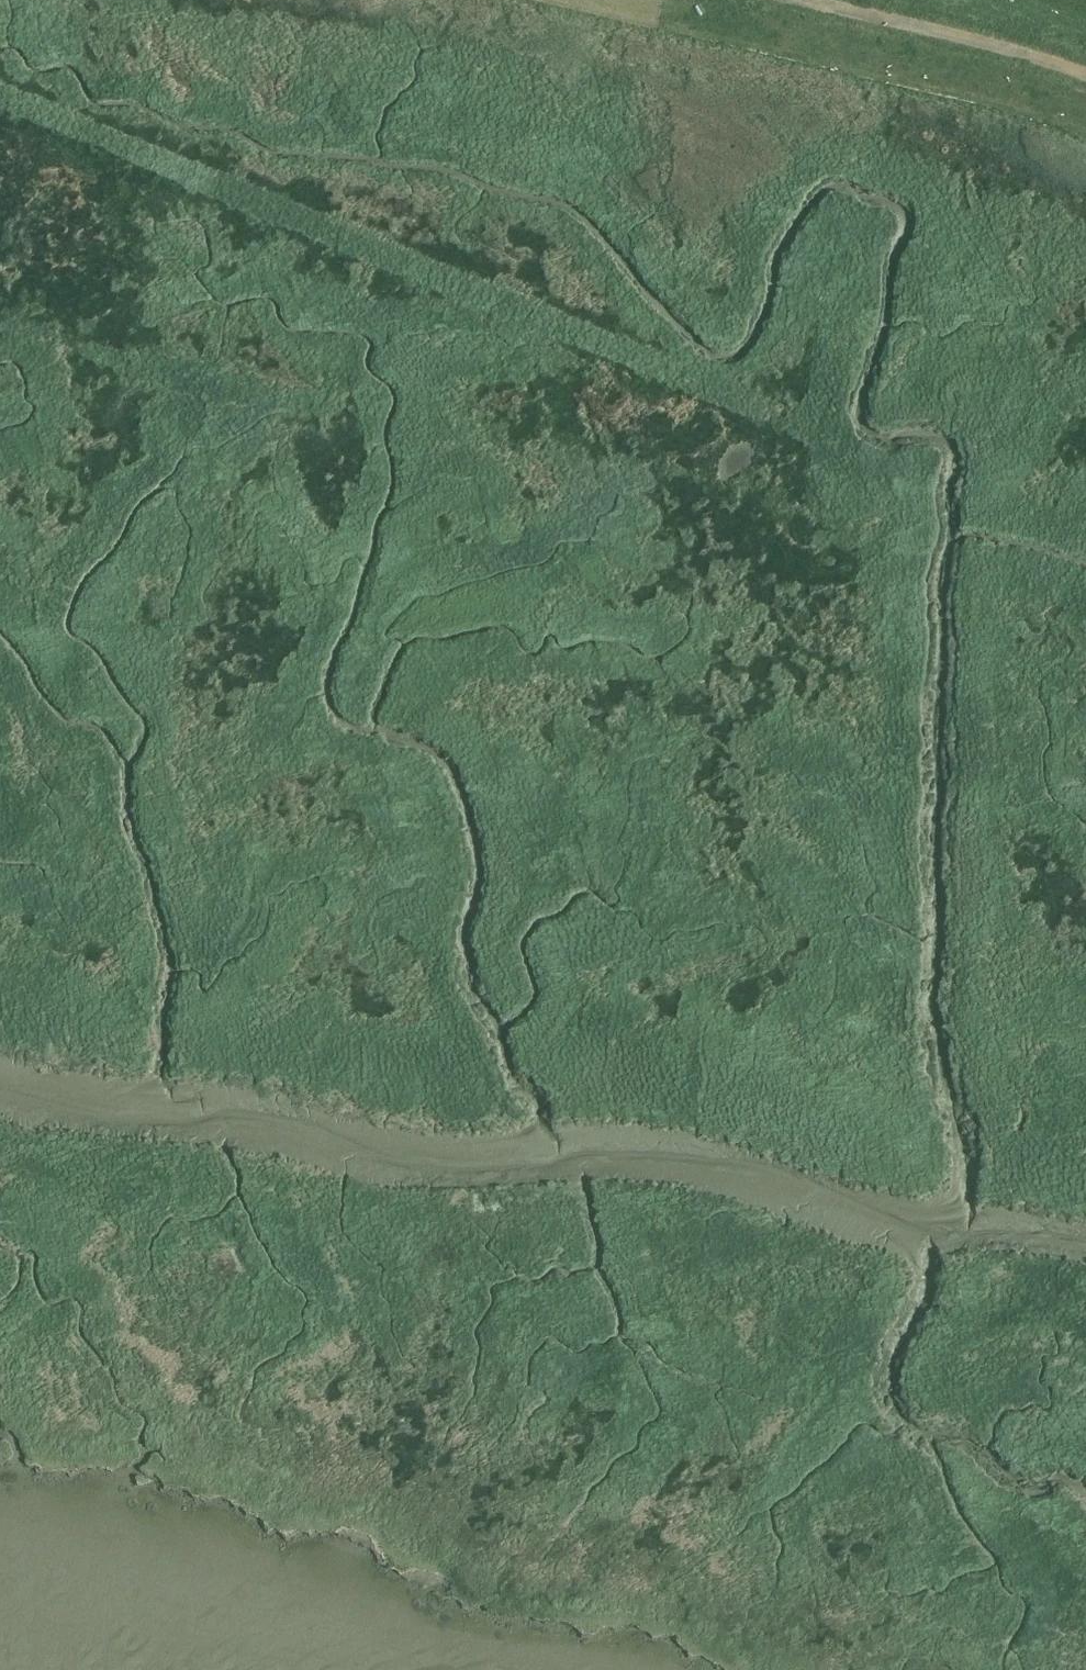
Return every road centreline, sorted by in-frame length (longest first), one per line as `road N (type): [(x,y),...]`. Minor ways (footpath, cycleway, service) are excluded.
road 1 (track): [(1085,71),(1036,48),(826,0)]

